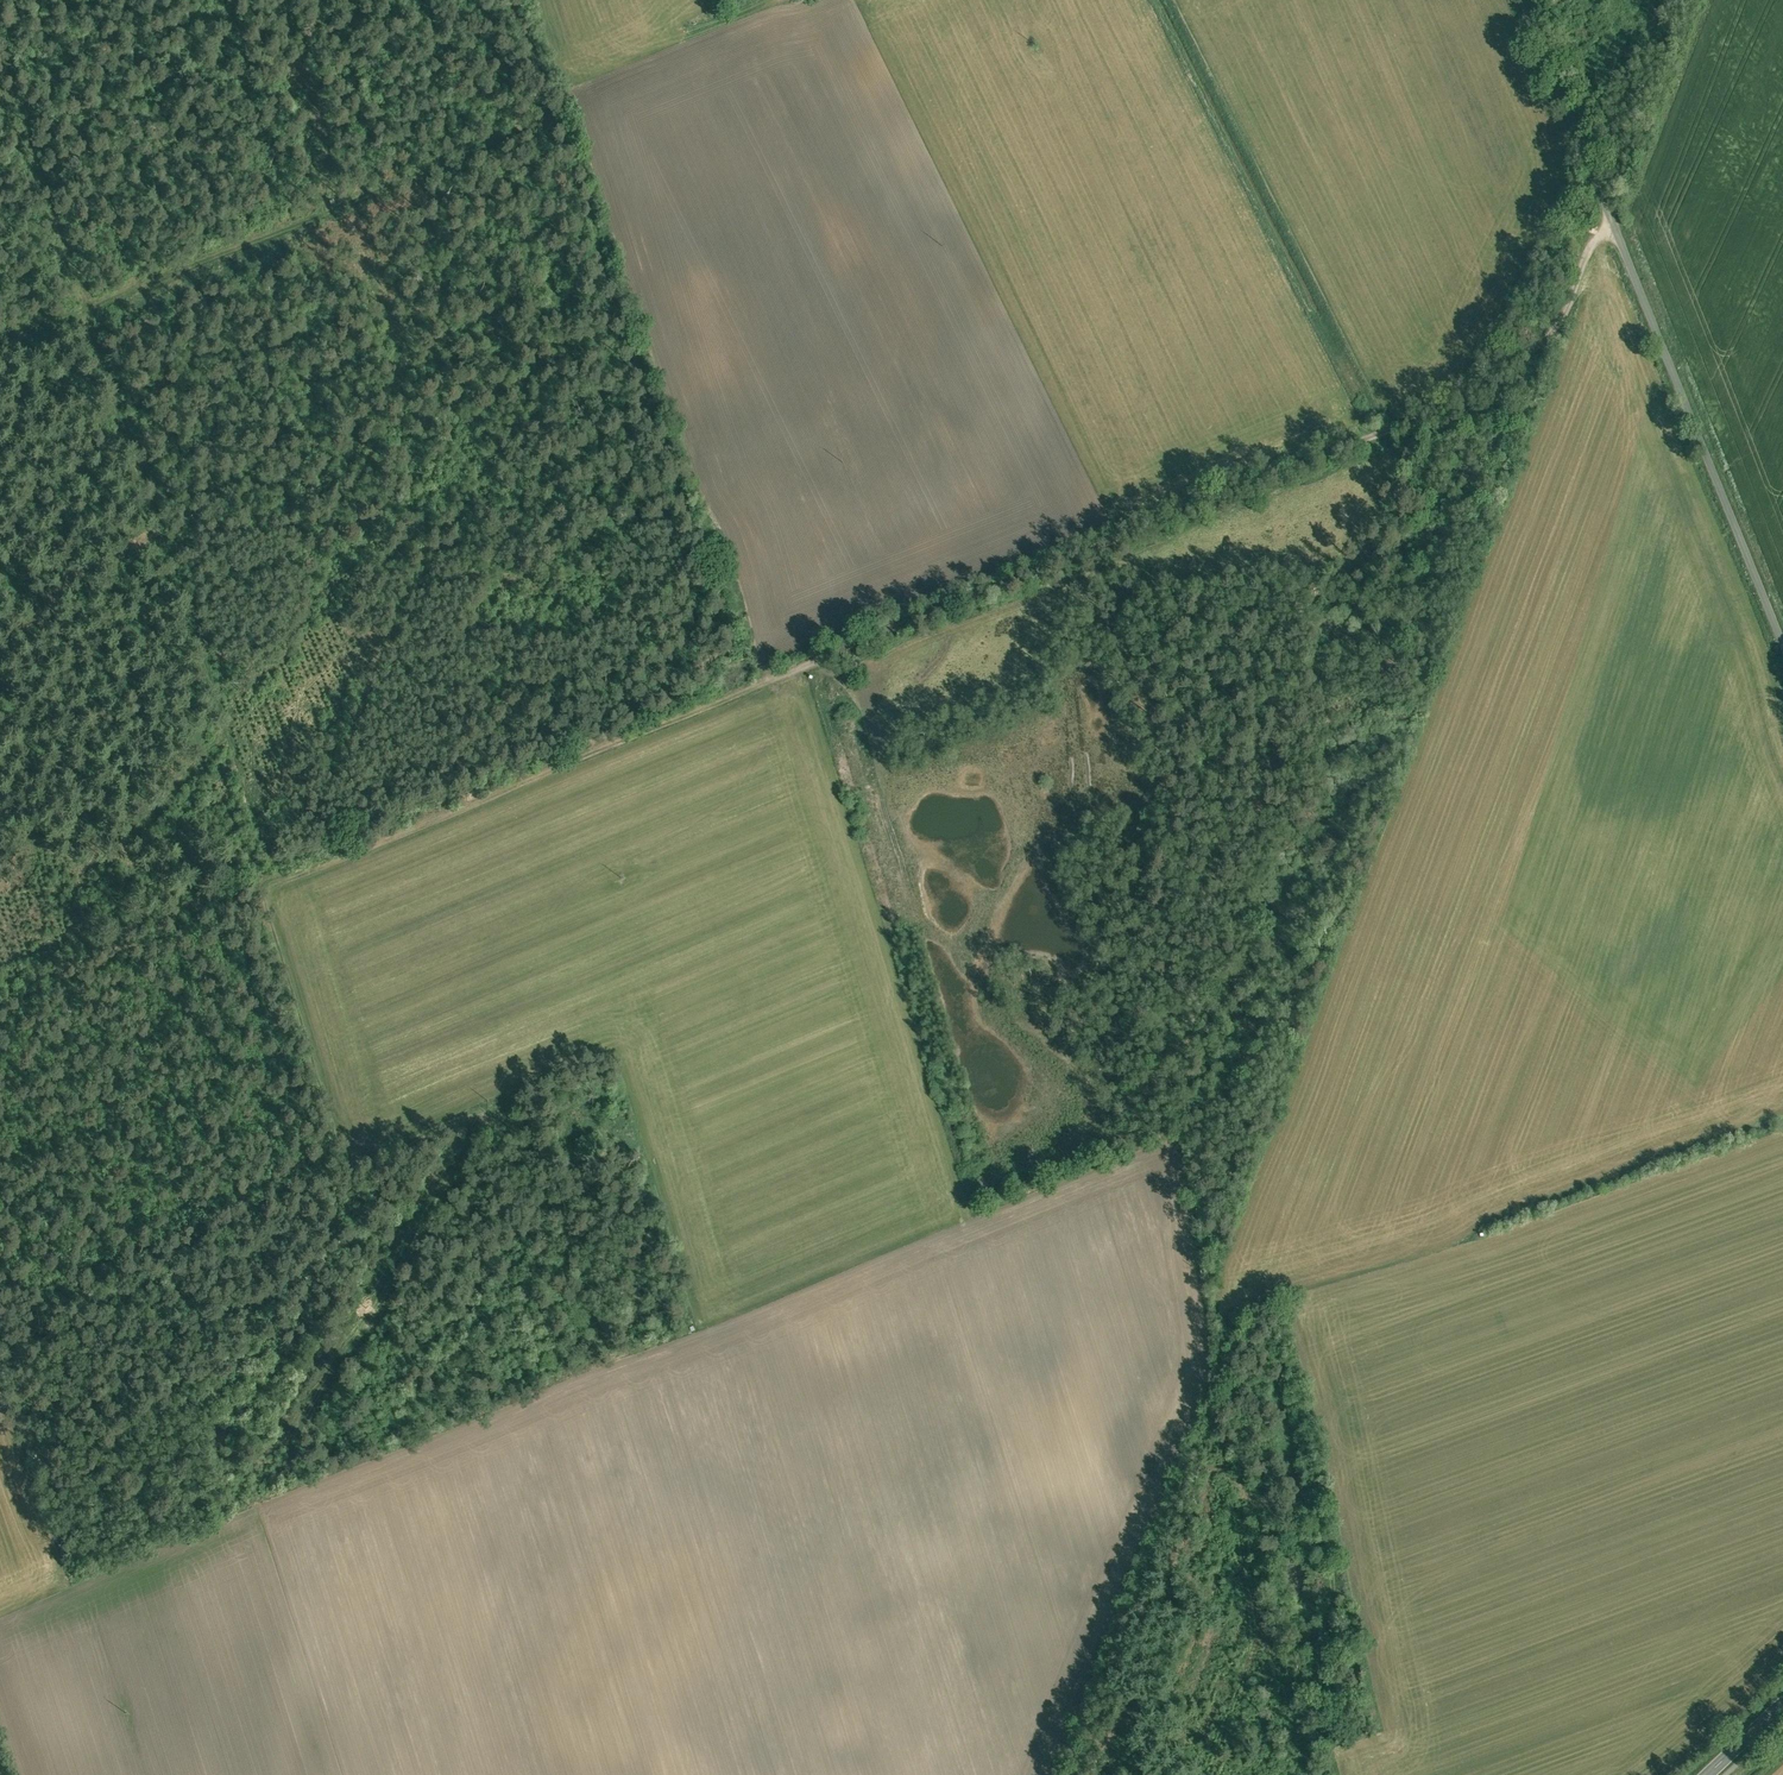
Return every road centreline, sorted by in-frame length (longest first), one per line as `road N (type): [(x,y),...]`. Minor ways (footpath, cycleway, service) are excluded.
road 1 (track): [(1613,220),(1591,242),(1554,331),(1461,404),(384,841)]
road 2 (unclassified): [(1782,639),(1525,0)]

